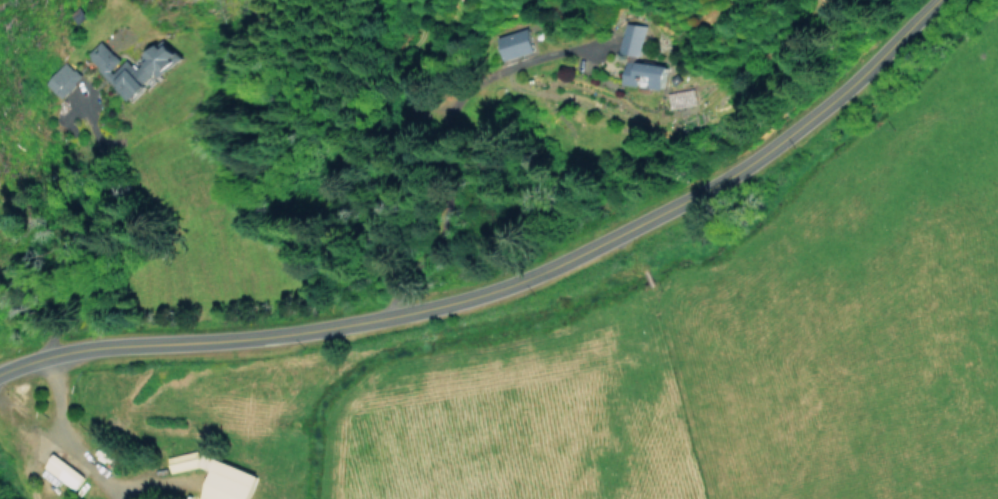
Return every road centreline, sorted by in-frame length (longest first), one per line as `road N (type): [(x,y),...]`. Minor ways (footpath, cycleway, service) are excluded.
road 1 (tertiary): [(926,0),(852,81),(771,145),(516,280),(355,322),(116,342),(0,370)]
road 2 (residential): [(44,354),(66,426),(114,498)]

